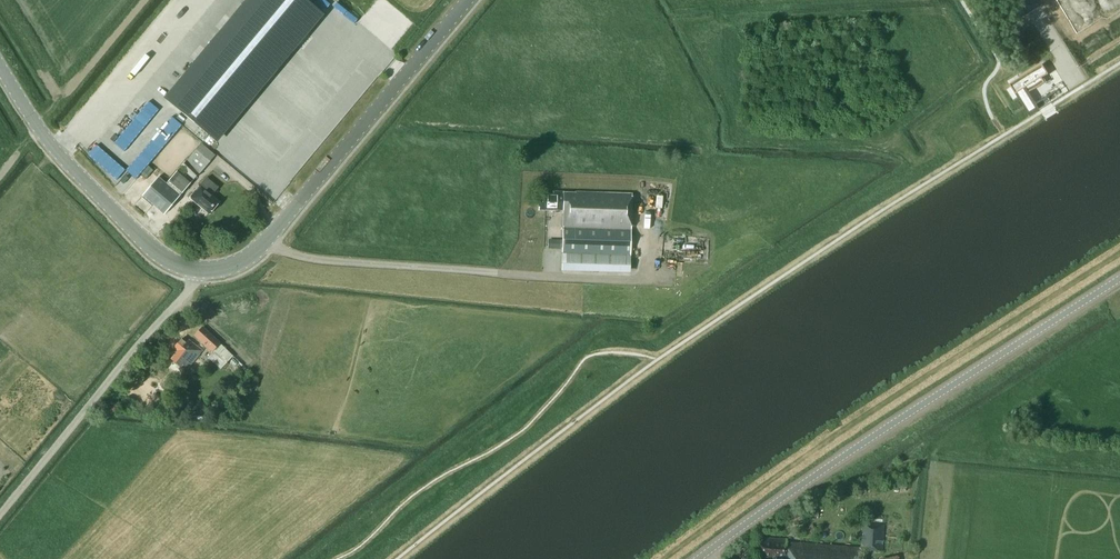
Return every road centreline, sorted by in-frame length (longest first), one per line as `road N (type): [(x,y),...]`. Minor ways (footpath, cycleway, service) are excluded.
road 1 (tertiary): [(701,558),(844,453),(1119,278)]
road 2 (unclassified): [(468,0),(248,260),(199,270)]
road 3 (unclassified): [(0,517),(199,270)]
road 4 (unclassified): [(199,270),(150,248),(40,136),(0,68)]

